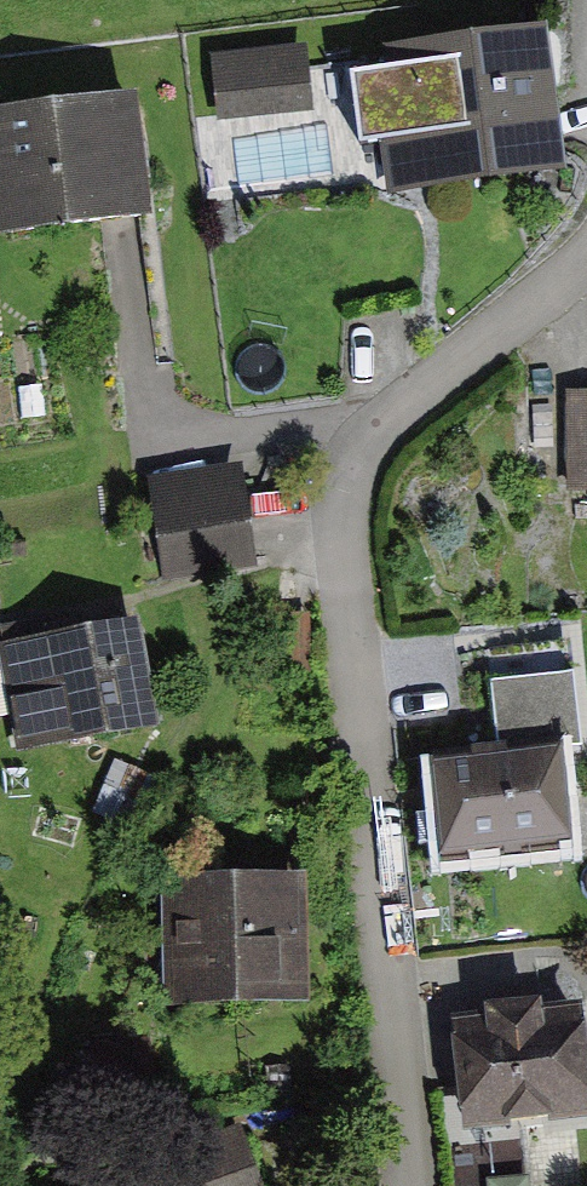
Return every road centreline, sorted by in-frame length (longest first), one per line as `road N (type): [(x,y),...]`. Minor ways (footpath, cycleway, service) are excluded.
road 1 (residential): [(586,274),(360,475),(351,542),(421,1185)]

